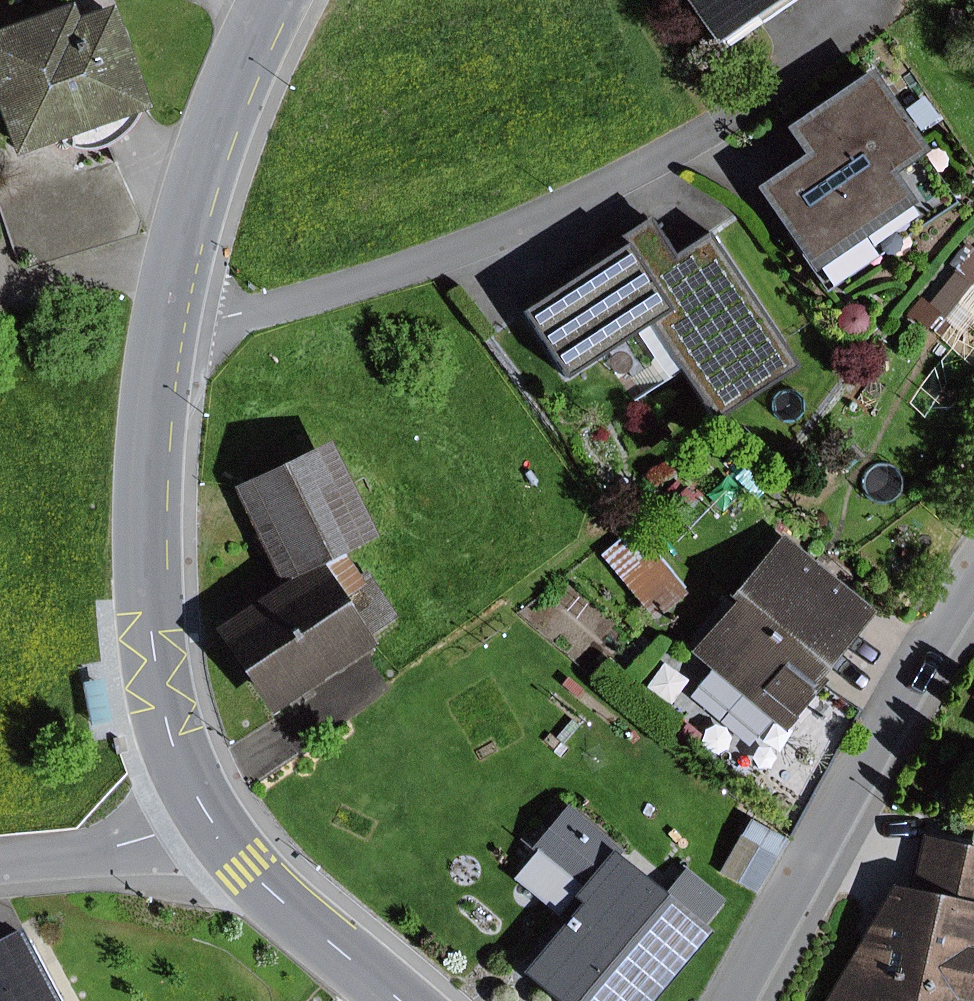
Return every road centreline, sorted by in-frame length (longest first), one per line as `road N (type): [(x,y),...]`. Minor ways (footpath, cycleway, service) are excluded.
road 1 (residential): [(892,0),(691,140),(531,220),(250,314),(167,312)]
road 2 (tertiary): [(167,312),(151,427),(151,628),(177,761),(204,808)]
road 3 (residential): [(973,582),(733,1000)]
road 4 (tertiary): [(273,0),(215,131),(167,312)]
road 5 (tertiary): [(204,808),(244,865),(399,1000)]
road 6 (residential): [(0,863),(116,848),(204,808)]

